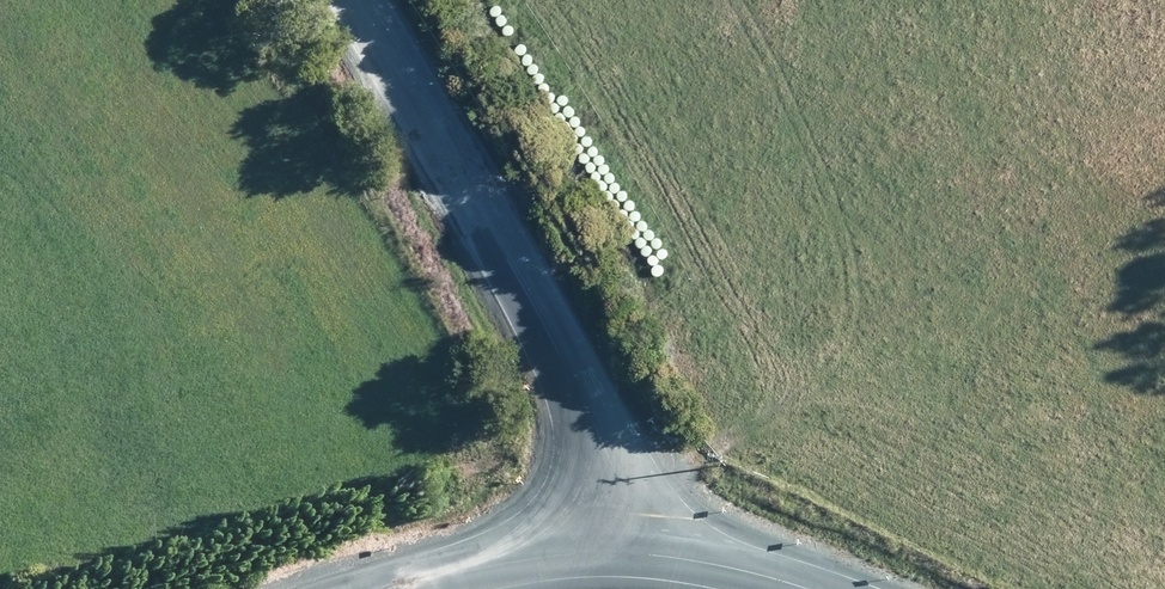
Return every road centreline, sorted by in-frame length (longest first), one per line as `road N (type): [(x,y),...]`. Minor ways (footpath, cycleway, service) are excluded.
road 1 (unclassified): [(626,554),(624,512),(585,406),(357,0)]
road 2 (tertiary): [(626,554),(505,565),(402,588)]
road 3 (tertiary): [(803,588),(626,554)]

